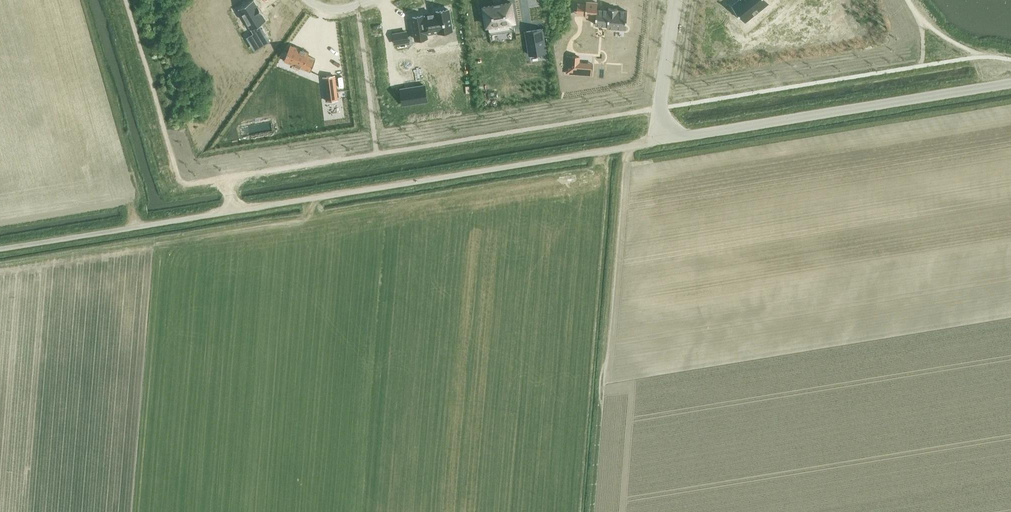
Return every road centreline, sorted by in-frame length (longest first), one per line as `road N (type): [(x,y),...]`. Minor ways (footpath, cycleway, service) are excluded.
road 1 (track): [(0,249),(666,140)]
road 2 (track): [(0,270),(387,209)]
road 3 (track): [(629,147),(619,173),(592,511)]
road 4 (unclassified): [(666,140),(1010,84)]
road 5 (residential): [(676,0),(659,108),(666,140)]

